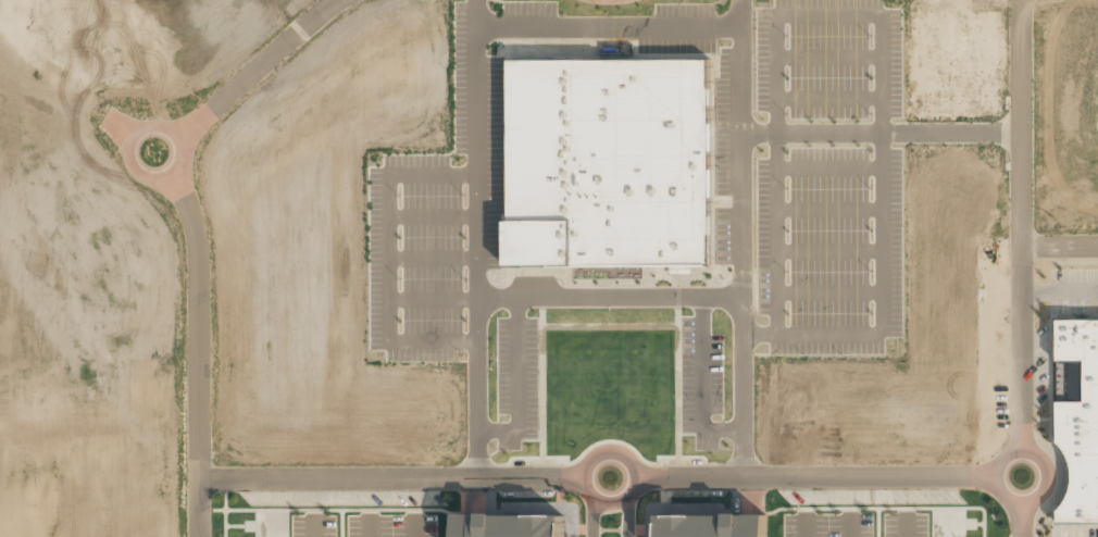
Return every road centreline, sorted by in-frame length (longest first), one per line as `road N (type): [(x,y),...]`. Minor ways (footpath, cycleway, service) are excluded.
road 1 (residential): [(1022,448),(1021,0)]
road 2 (residential): [(582,479),(198,480)]
road 3 (residential): [(198,536),(197,238),(173,170)]
road 4 (residential): [(638,478),(991,477)]
road 5 (residential): [(335,0),(177,139)]
road 6 (residential): [(608,452),(585,466),(582,484),(598,505),(615,508),(632,498),(638,478),(633,463),(608,452)]
road 7 (residential): [(1035,497),(1045,465),(1034,451),(1008,449),(994,462),(995,489),(1010,501),(1035,497)]
road 8 (residential): [(180,148),(165,129),(149,129),(133,146),(134,161),(159,176),(178,163),(180,148)]

